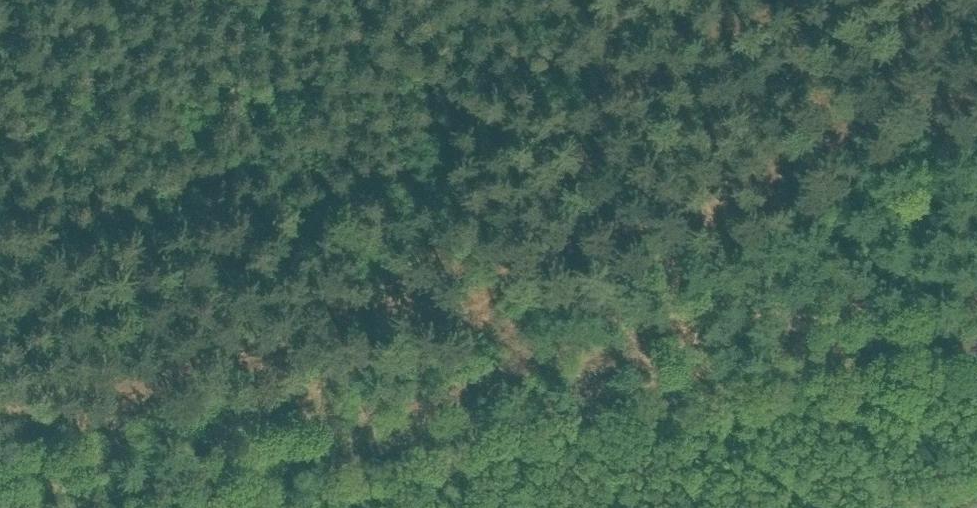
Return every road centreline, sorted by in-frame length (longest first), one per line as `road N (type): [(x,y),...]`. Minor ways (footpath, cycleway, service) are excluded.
road 1 (track): [(40,507),(258,469),(647,424),(976,361)]

